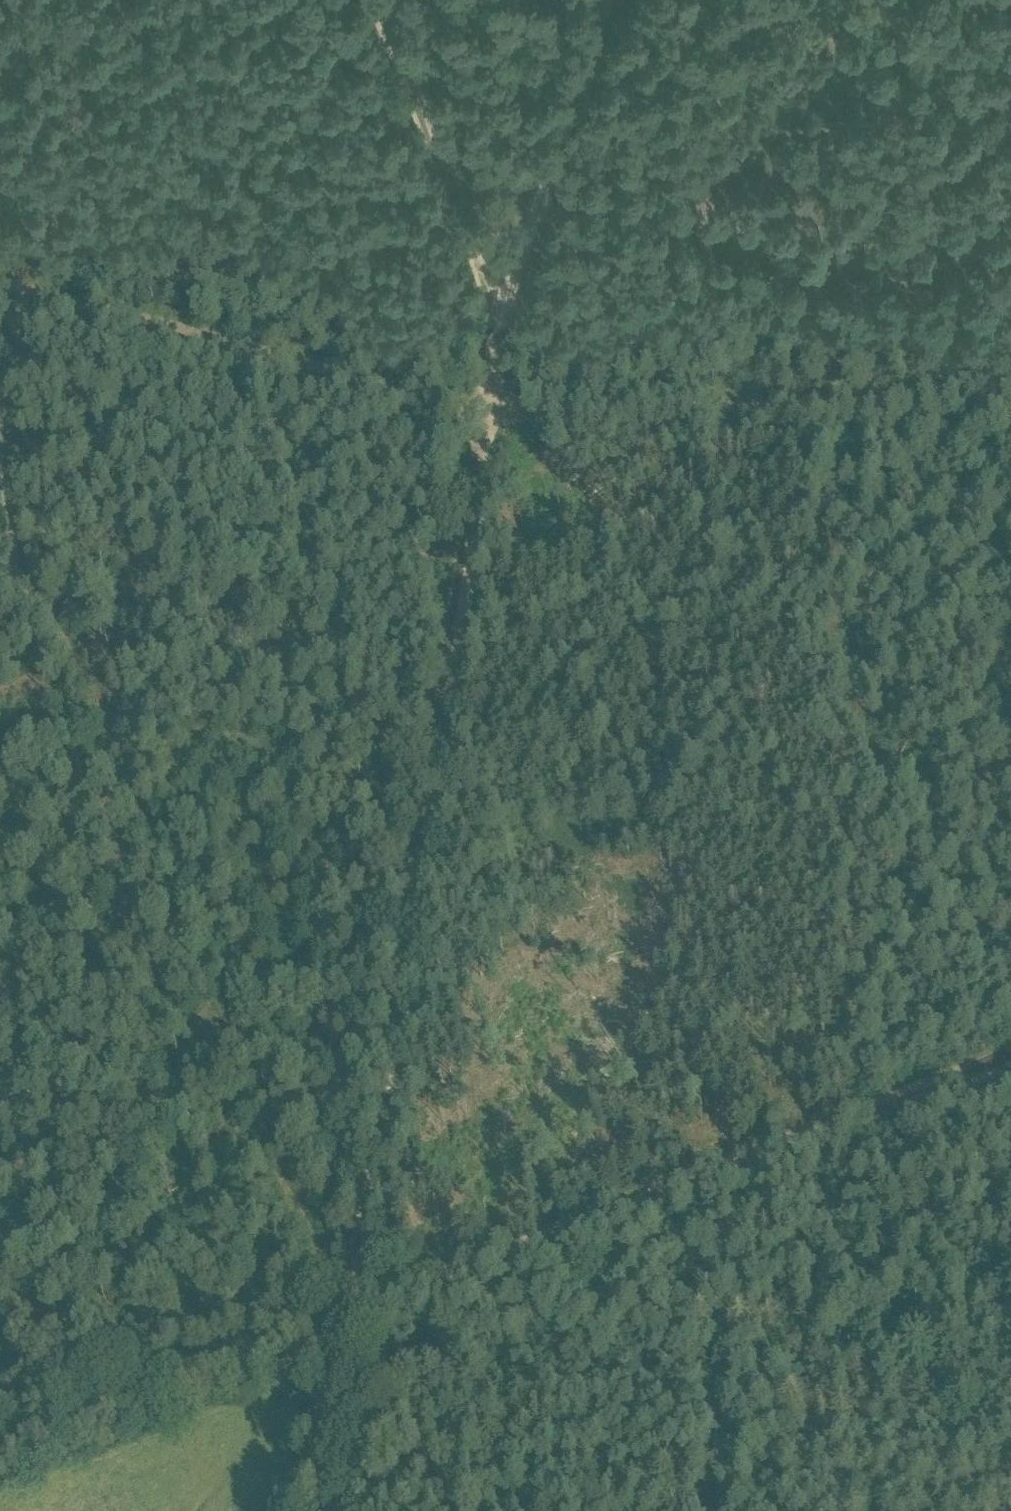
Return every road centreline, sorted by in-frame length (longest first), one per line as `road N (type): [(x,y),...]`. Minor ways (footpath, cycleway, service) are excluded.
road 1 (track): [(364,1303),(492,419)]
road 2 (track): [(364,1303),(1010,1050)]
road 3 (track): [(495,407),(1010,390)]
road 4 (track): [(495,407),(0,279)]
road 5 (track): [(364,1303),(0,1451)]
road 6 (track): [(376,0),(504,305)]
road 7 (track): [(504,305),(613,0)]
road 8 (track): [(347,1438),(364,1303)]

